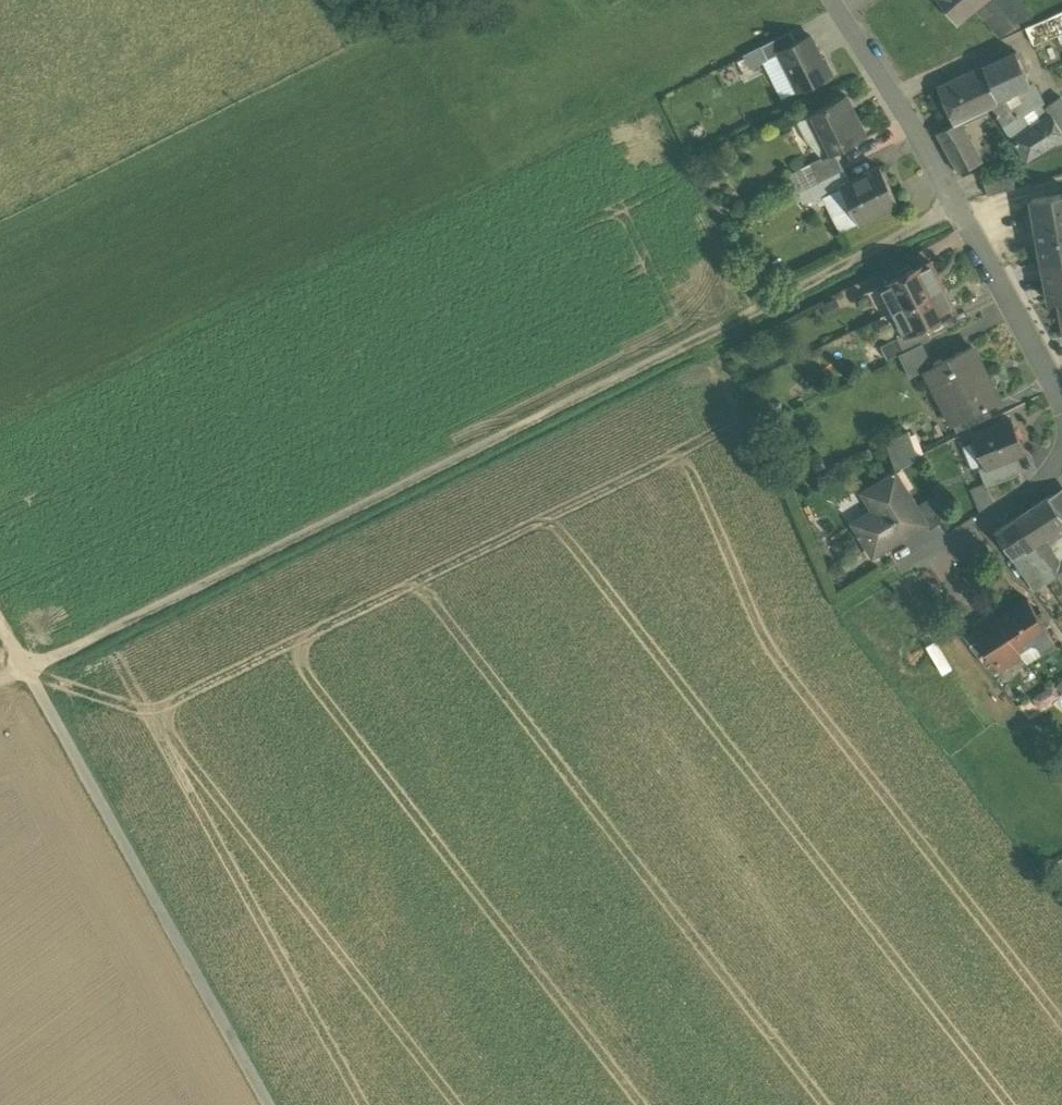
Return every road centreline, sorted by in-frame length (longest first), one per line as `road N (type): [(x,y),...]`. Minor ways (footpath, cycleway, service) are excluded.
road 1 (track): [(725,331),(26,671)]
road 2 (unclassified): [(269,1104),(26,671)]
road 3 (residential): [(1061,410),(1031,333),(832,0)]

